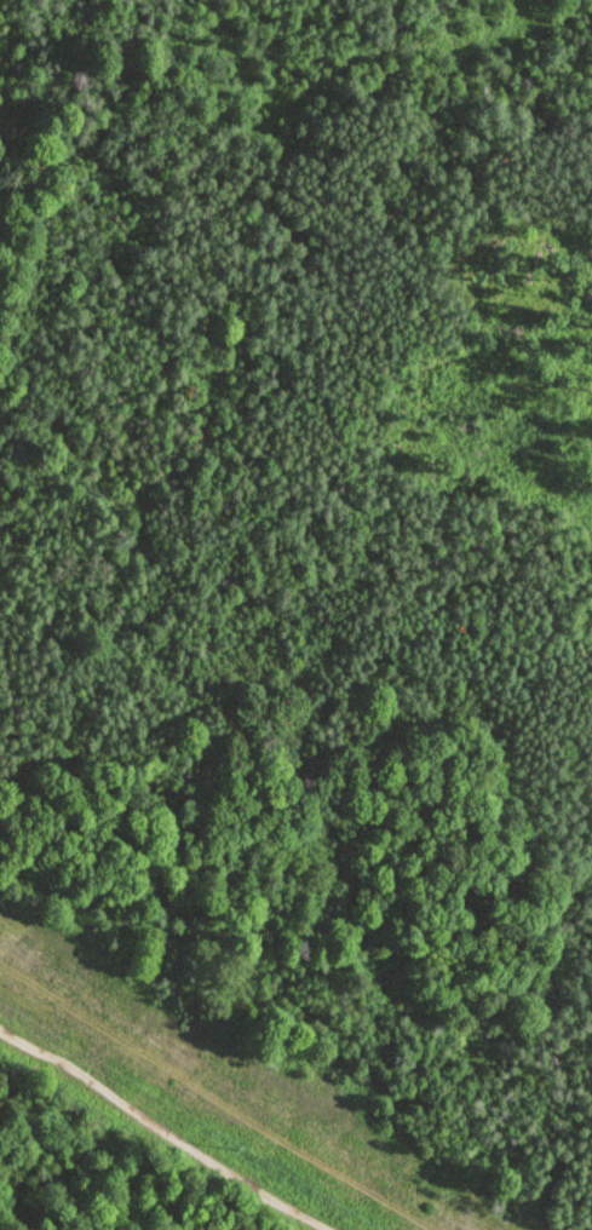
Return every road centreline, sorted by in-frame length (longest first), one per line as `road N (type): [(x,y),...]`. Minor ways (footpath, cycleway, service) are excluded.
road 1 (track): [(329,1229),(0,1031)]

